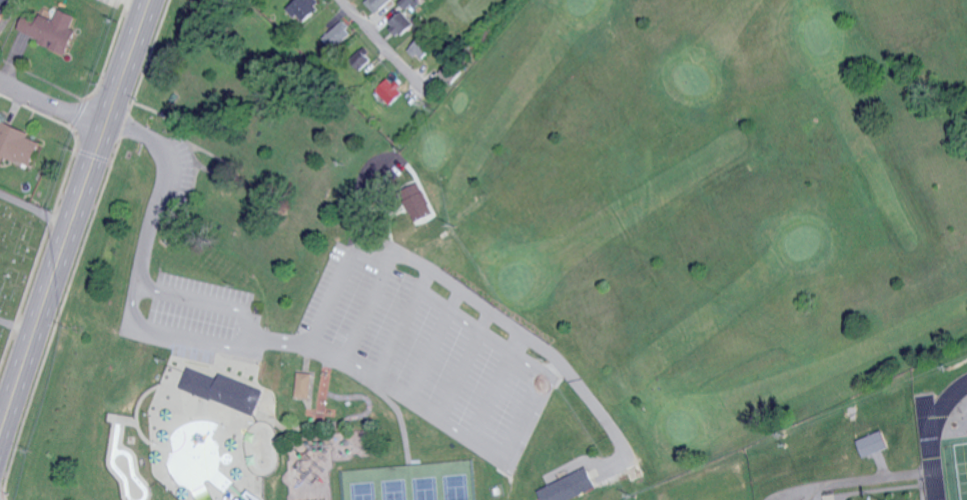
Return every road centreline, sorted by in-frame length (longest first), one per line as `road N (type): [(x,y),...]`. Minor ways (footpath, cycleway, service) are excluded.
road 1 (secondary): [(0,427),(148,0)]
road 2 (residential): [(433,100),(339,0)]

